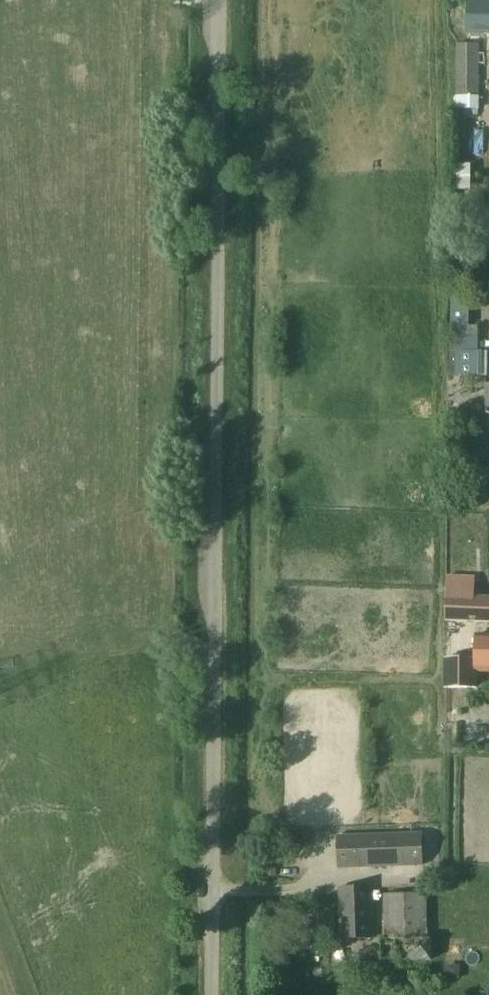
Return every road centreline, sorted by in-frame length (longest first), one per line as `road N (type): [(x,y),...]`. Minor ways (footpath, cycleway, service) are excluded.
road 1 (unclassified): [(219,0),(213,994)]

